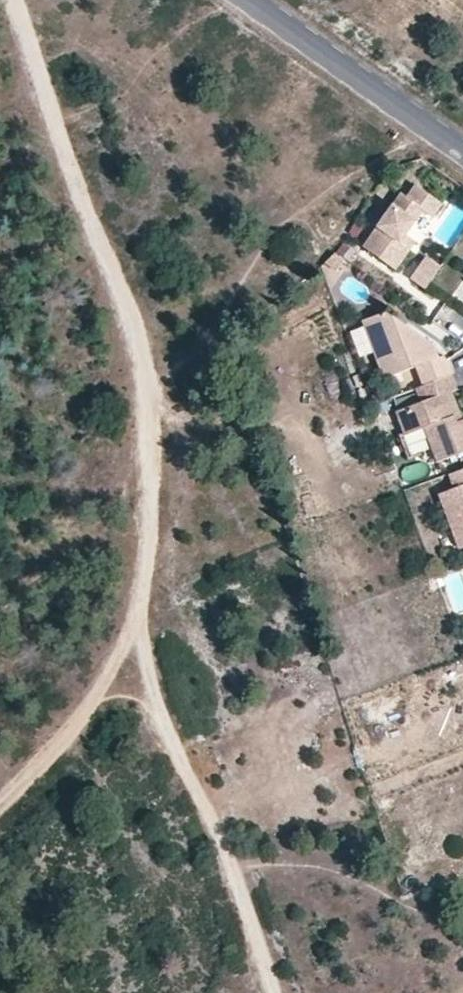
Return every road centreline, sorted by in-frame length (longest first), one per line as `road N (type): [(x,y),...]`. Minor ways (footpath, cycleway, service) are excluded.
road 1 (track): [(9,0),(118,295),(152,422),(153,519),(137,600),(145,658),(171,743),(276,992)]
road 2 (tertiary): [(247,0),(462,152)]
road 3 (track): [(137,600),(113,672),(55,751),(0,807)]

